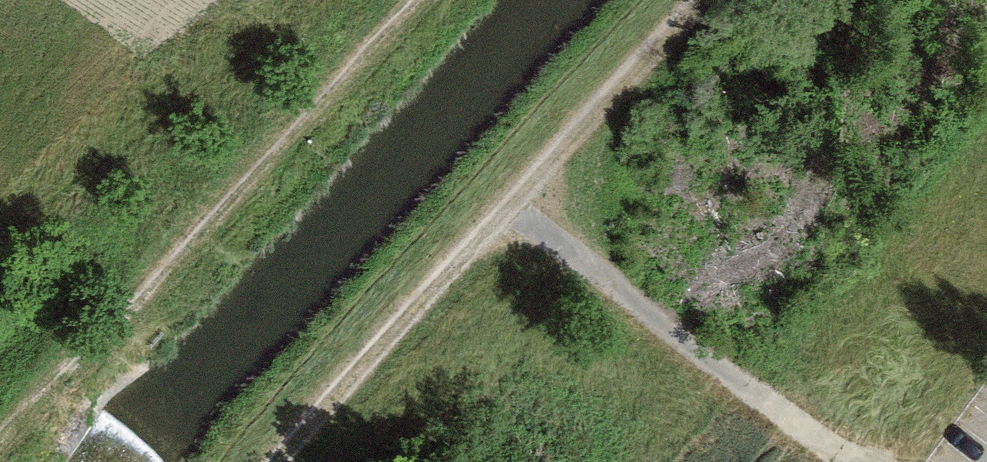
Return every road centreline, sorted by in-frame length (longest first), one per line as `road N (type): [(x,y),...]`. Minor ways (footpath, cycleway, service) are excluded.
road 1 (track): [(268,461),(510,210),(679,0)]
road 2 (track): [(0,375),(339,0)]
road 3 (track): [(510,210),(860,461)]

